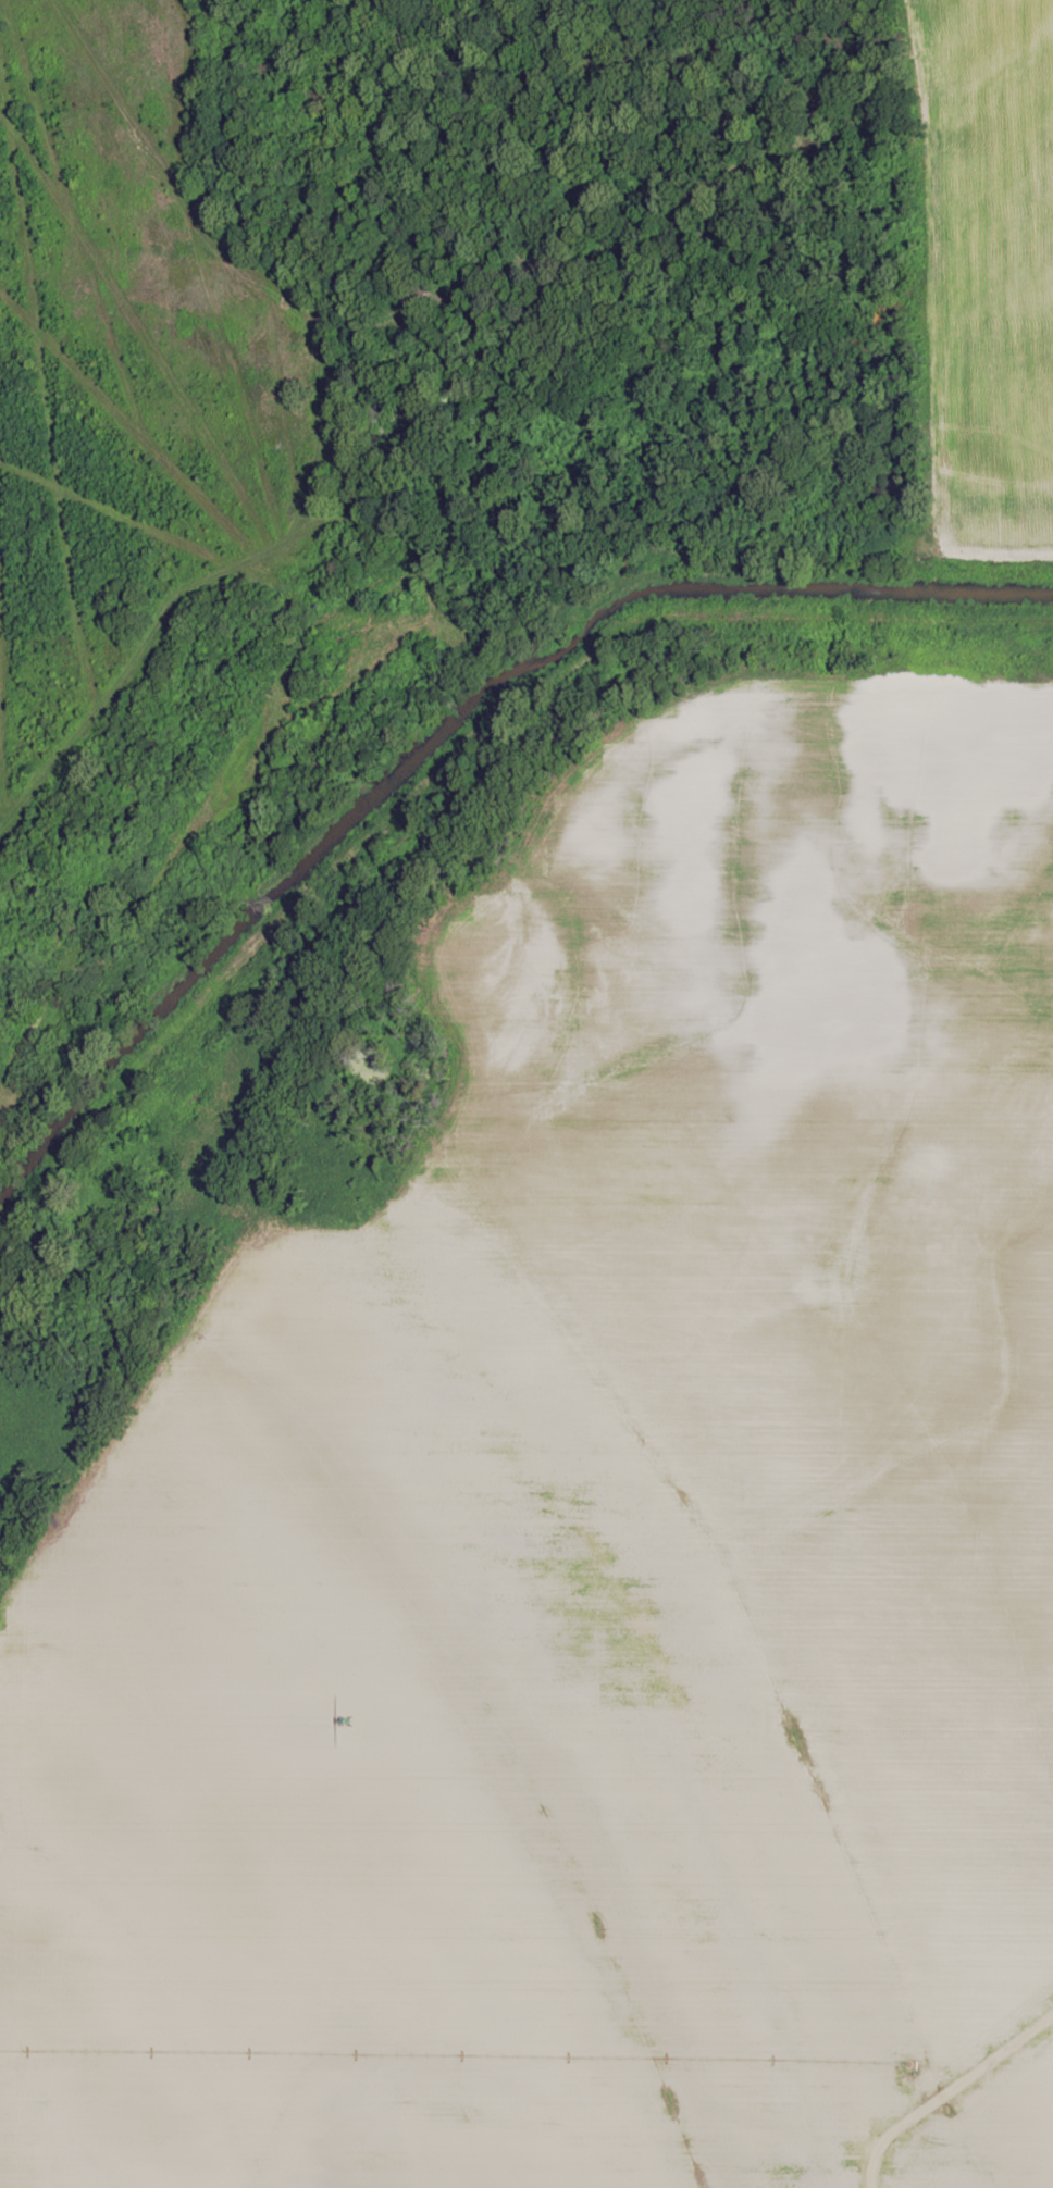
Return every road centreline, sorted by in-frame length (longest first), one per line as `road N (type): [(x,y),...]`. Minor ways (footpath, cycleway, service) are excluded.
road 1 (residential): [(871,2187),(875,2153),(895,2128),(1052,2013)]

